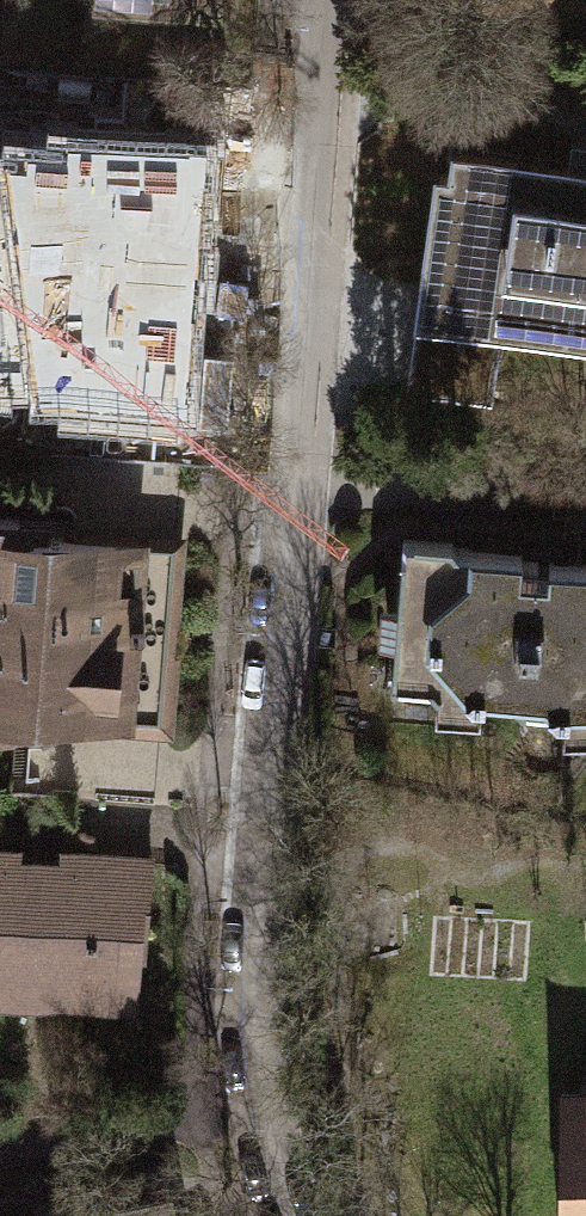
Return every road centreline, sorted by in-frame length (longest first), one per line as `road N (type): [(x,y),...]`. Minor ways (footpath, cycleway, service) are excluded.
road 1 (residential): [(319,0),(250,950),(256,1094),(289,1215)]

